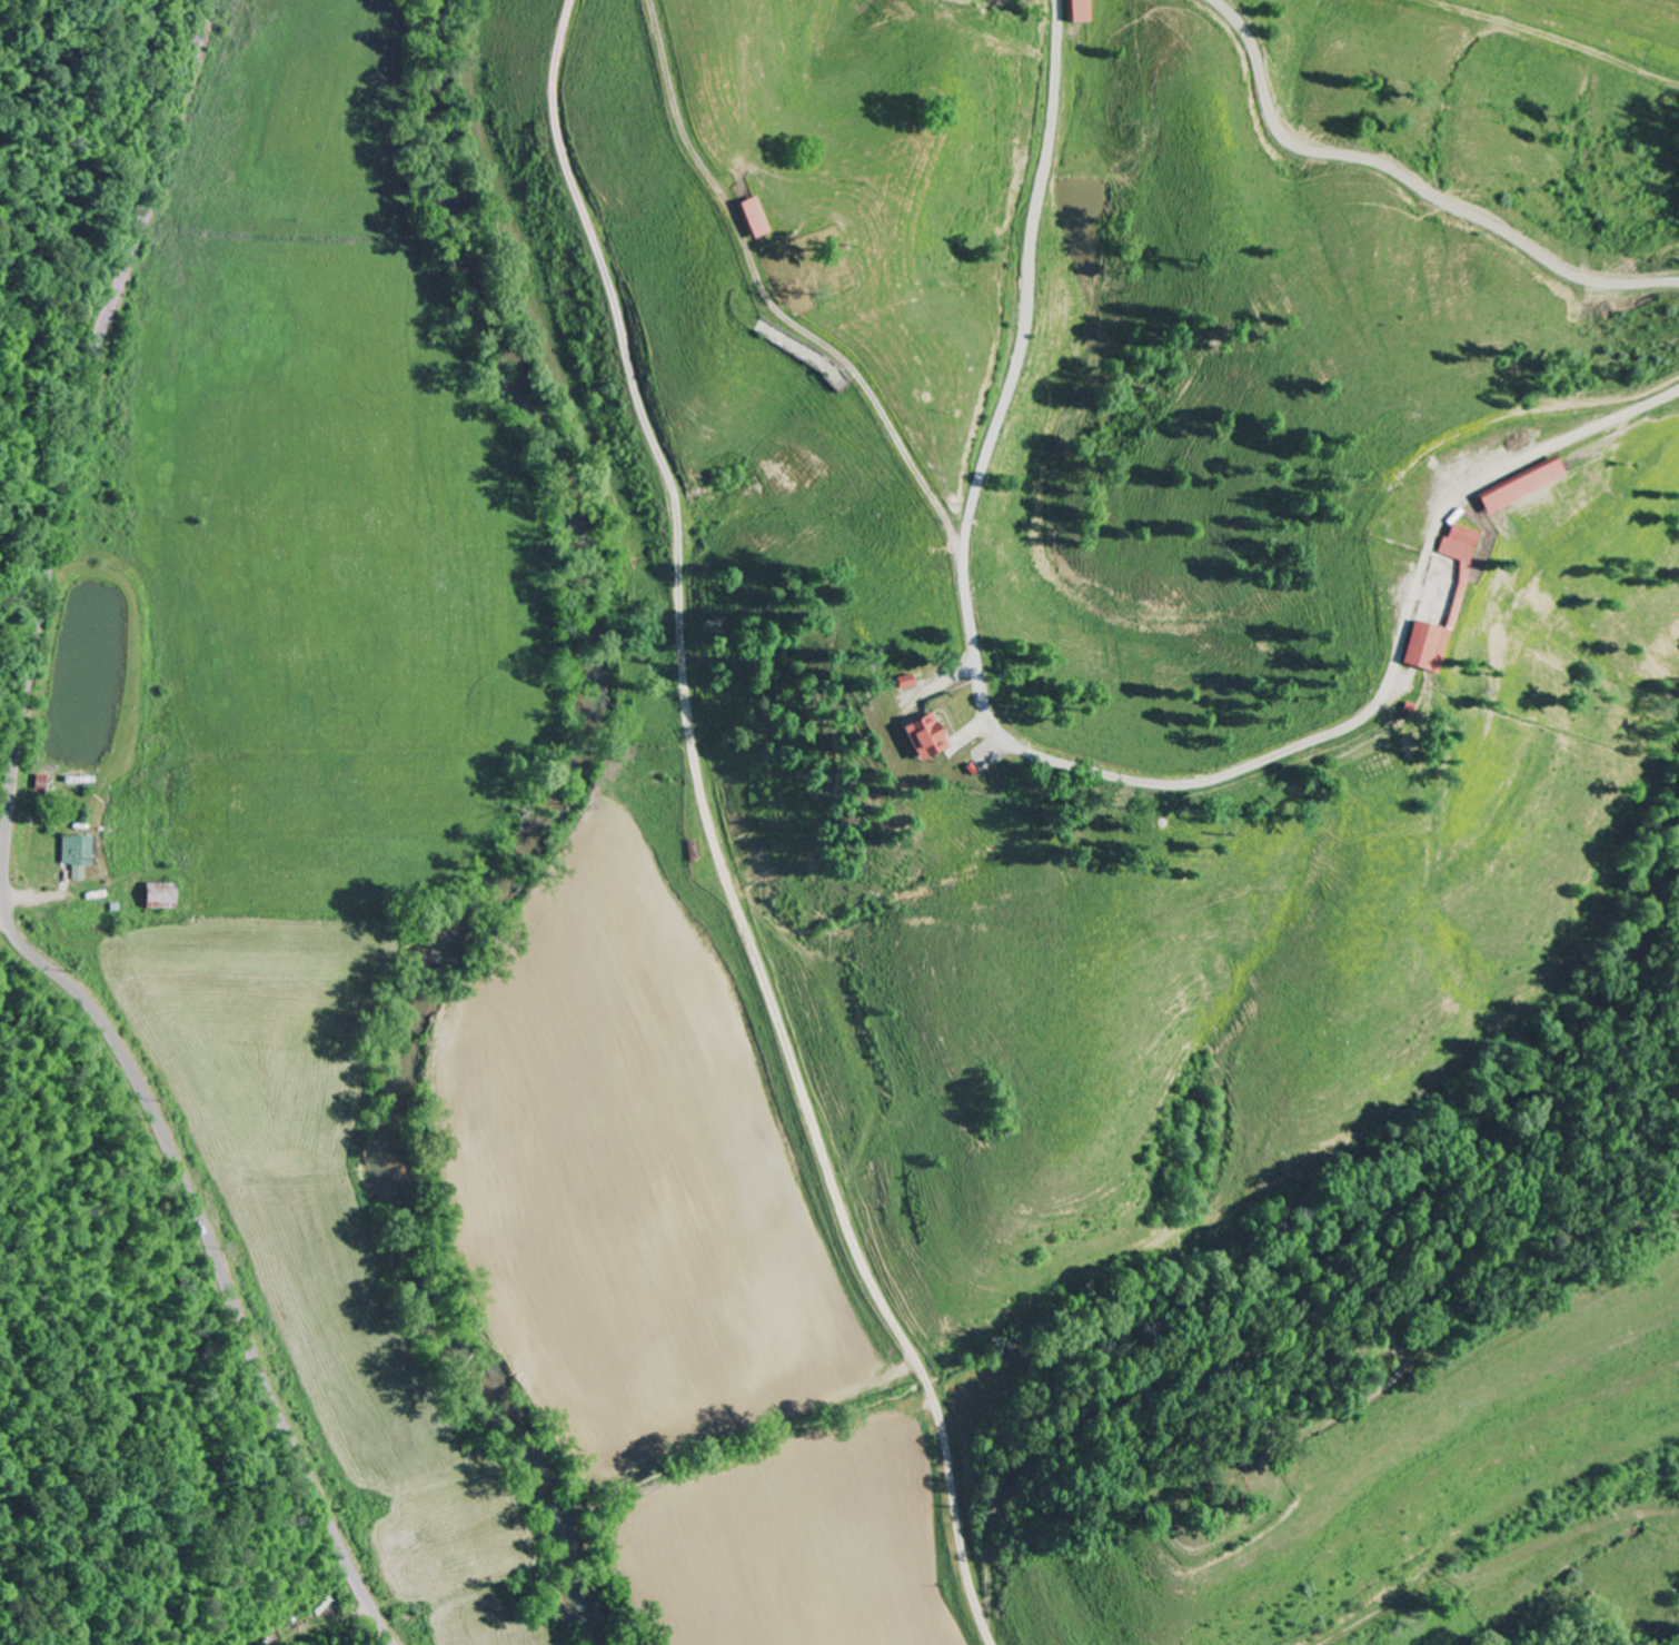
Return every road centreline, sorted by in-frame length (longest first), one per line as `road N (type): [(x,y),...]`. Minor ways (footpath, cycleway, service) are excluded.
road 1 (secondary): [(221,0),(207,105),(103,409),(26,823),(23,889),(41,937),(105,1004),(157,1084),(316,1461),(407,1644)]
road 2 (residential): [(990,1629),(1000,1500),(1017,1467),(1053,1436),(1234,1358),(1371,1351),(1402,1359),(1393,1383),(1249,1463)]

